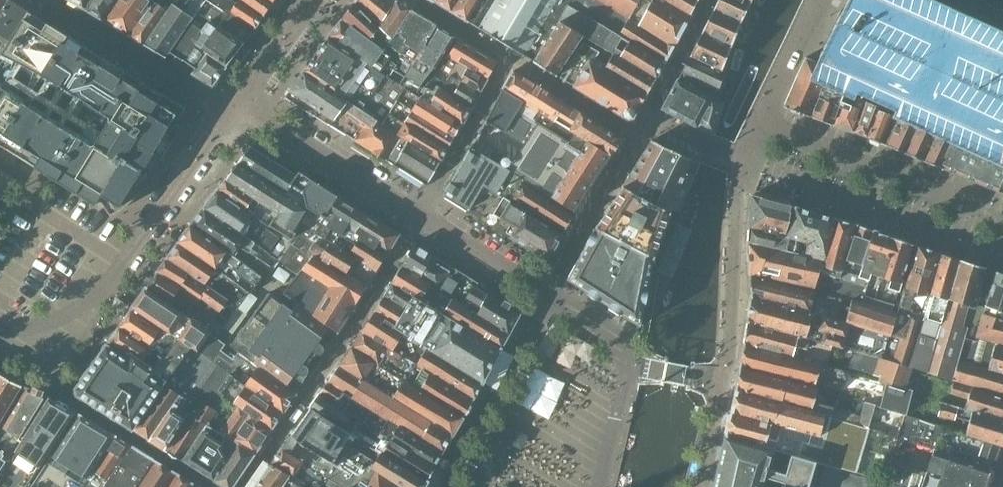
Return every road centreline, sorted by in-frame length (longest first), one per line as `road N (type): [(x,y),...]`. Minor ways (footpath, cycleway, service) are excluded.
road 1 (residential): [(0,319),(104,281),(143,241),(229,117)]
road 2 (residential): [(759,122),(1002,220)]
road 3 (residential): [(229,117),(31,0)]
road 4 (residential): [(723,381),(741,162)]
road 5 (residential): [(423,213),(239,101)]
road 6 (residential): [(546,295),(637,137)]
road 7 (residential): [(423,213),(509,58)]
road 8 (residential): [(509,58),(637,137)]
road 9 (residential): [(546,295),(423,213)]
road 10 (residential): [(646,120),(710,0)]
road 11 (residential): [(815,0),(759,122)]
road 12 (residential): [(239,101),(310,0)]

